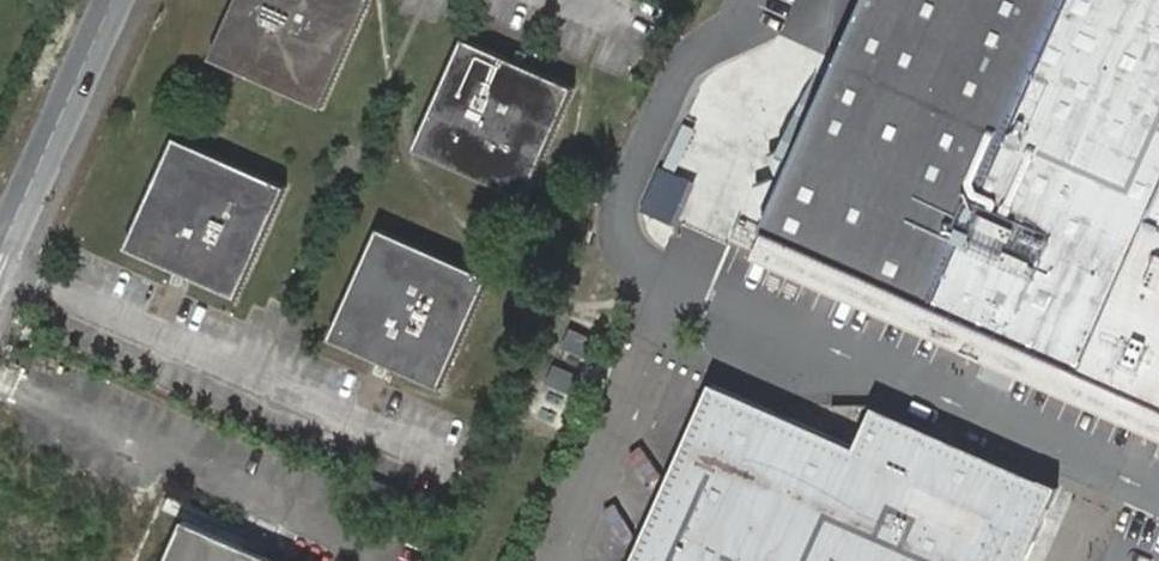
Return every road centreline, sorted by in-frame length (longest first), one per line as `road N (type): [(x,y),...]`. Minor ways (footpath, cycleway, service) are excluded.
road 1 (unclassified): [(0,254),(113,0)]

